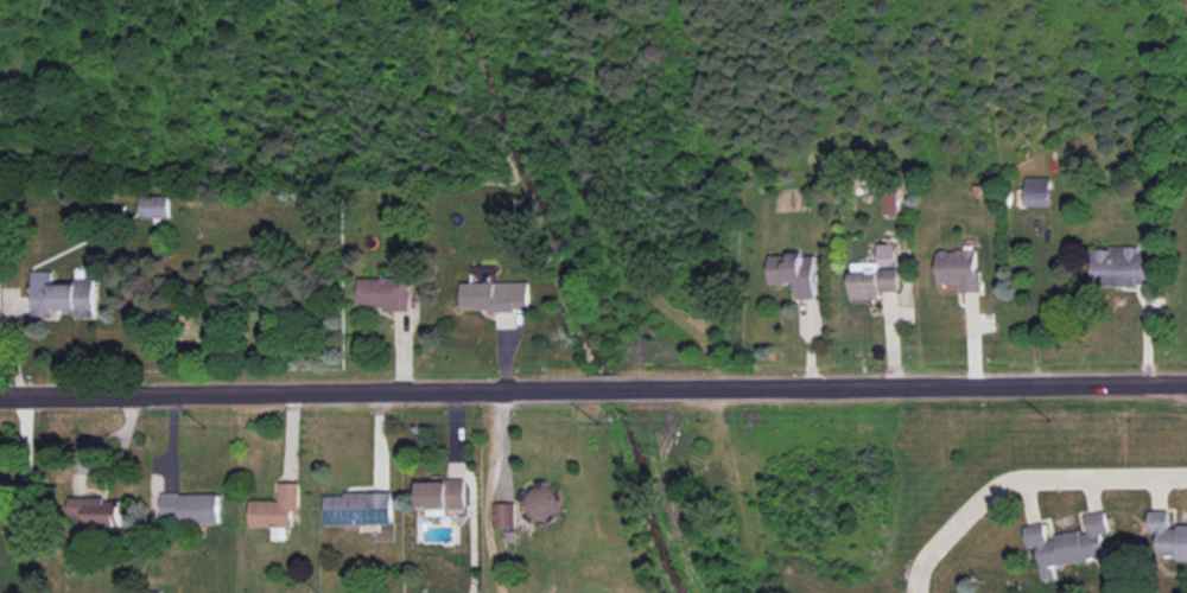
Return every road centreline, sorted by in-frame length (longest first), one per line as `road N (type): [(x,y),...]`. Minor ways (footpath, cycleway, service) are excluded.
road 1 (tertiary): [(1186,385),(0,398)]
road 2 (residential): [(916,592),(923,557),(1007,479),(1186,477)]

